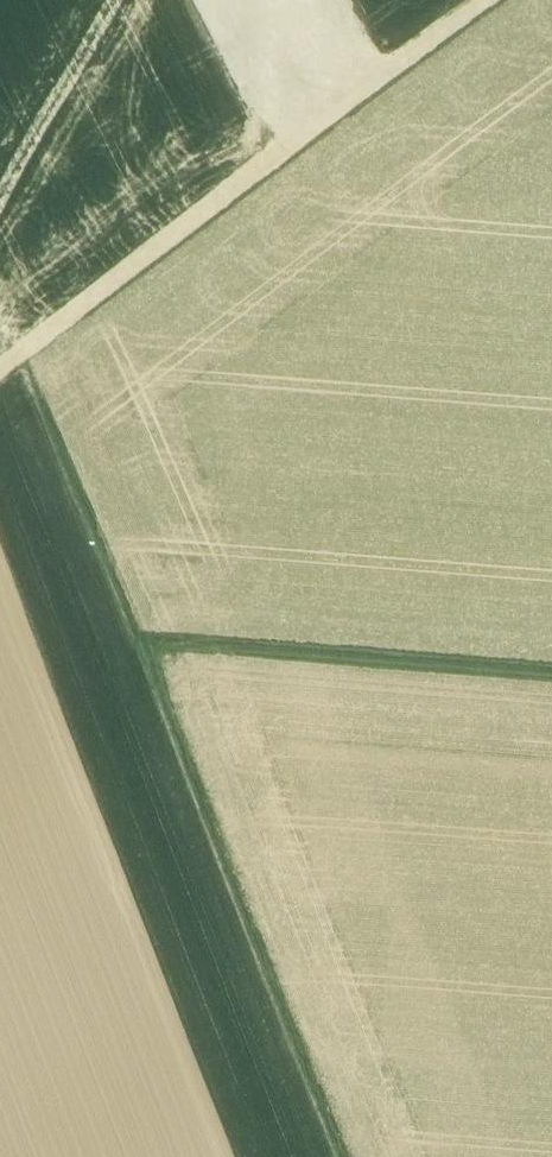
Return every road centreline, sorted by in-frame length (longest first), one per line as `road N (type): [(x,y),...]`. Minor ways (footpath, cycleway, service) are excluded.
road 1 (track): [(24,356),(347,1156)]
road 2 (track): [(494,0),(24,356),(0,383)]
road 3 (track): [(158,680),(205,676),(551,699)]

